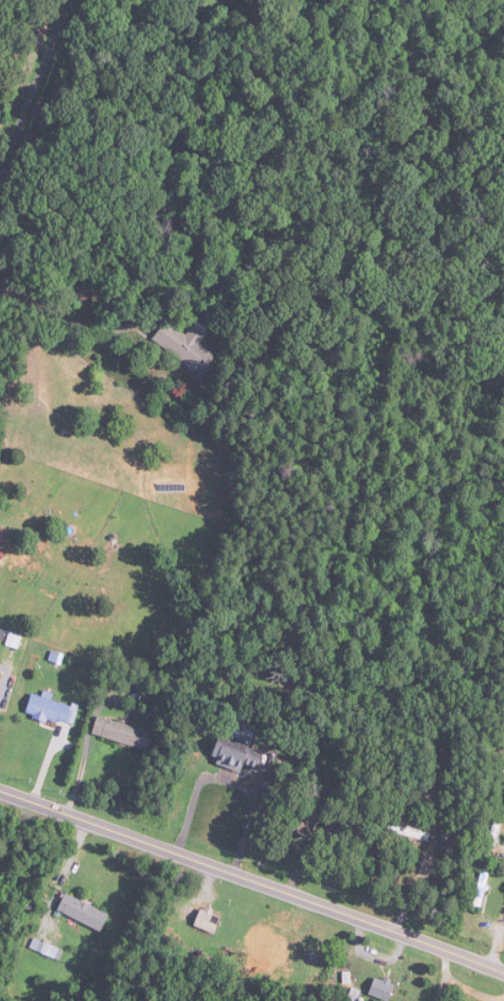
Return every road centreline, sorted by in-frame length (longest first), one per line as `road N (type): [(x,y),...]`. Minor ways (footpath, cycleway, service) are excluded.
road 1 (residential): [(503,973),(0,792)]
road 2 (residential): [(0,180),(72,0)]

